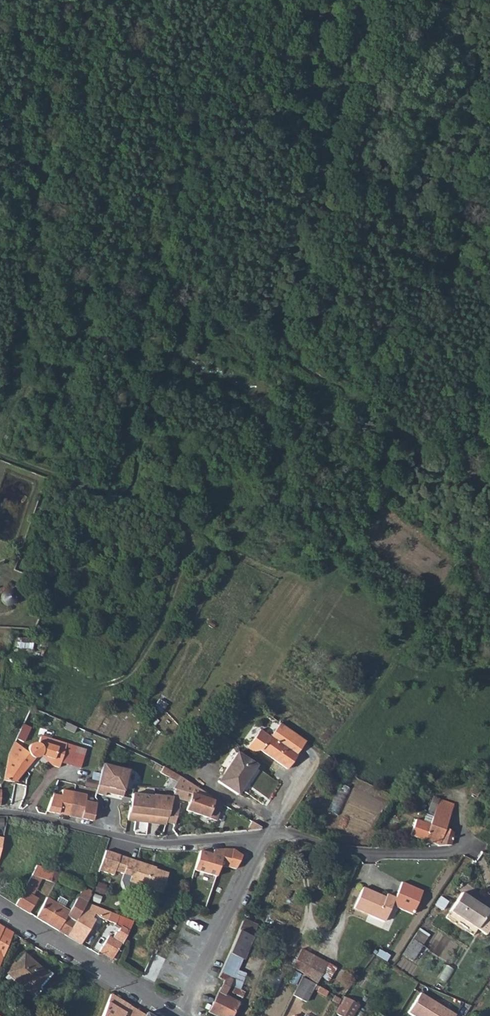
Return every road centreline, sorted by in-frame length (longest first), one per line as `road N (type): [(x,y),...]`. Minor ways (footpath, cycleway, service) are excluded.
road 1 (track): [(0,455),(180,524),(196,538),(156,632),(125,678)]
road 2 (track): [(489,210),(456,259),(437,317),(381,404),(489,474)]
road 3 (residential): [(0,812),(156,843),(261,838)]
road 4 (residential): [(261,838),(297,835),(366,853),(489,849)]
road 5 (tertiary): [(178,1015),(0,908)]
road 6 (residential): [(178,1015),(261,838)]

